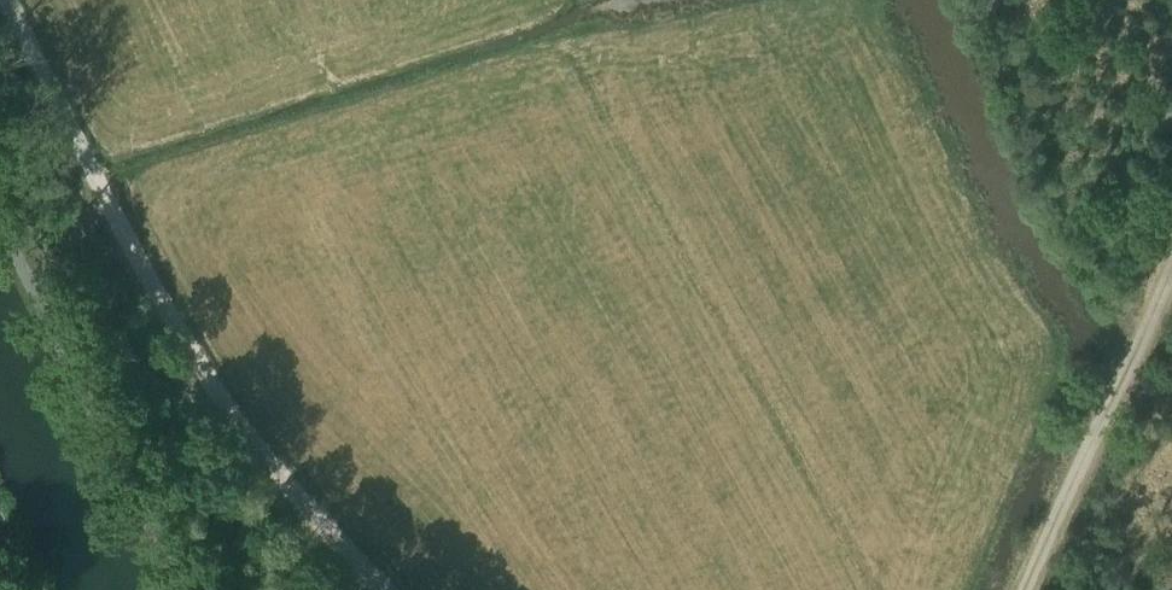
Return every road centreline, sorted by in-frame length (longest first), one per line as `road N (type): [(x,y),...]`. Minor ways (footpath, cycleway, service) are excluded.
road 1 (track): [(370,578),(259,449),(165,317),(6,0)]
road 2 (track): [(1021,589),(1171,253)]

